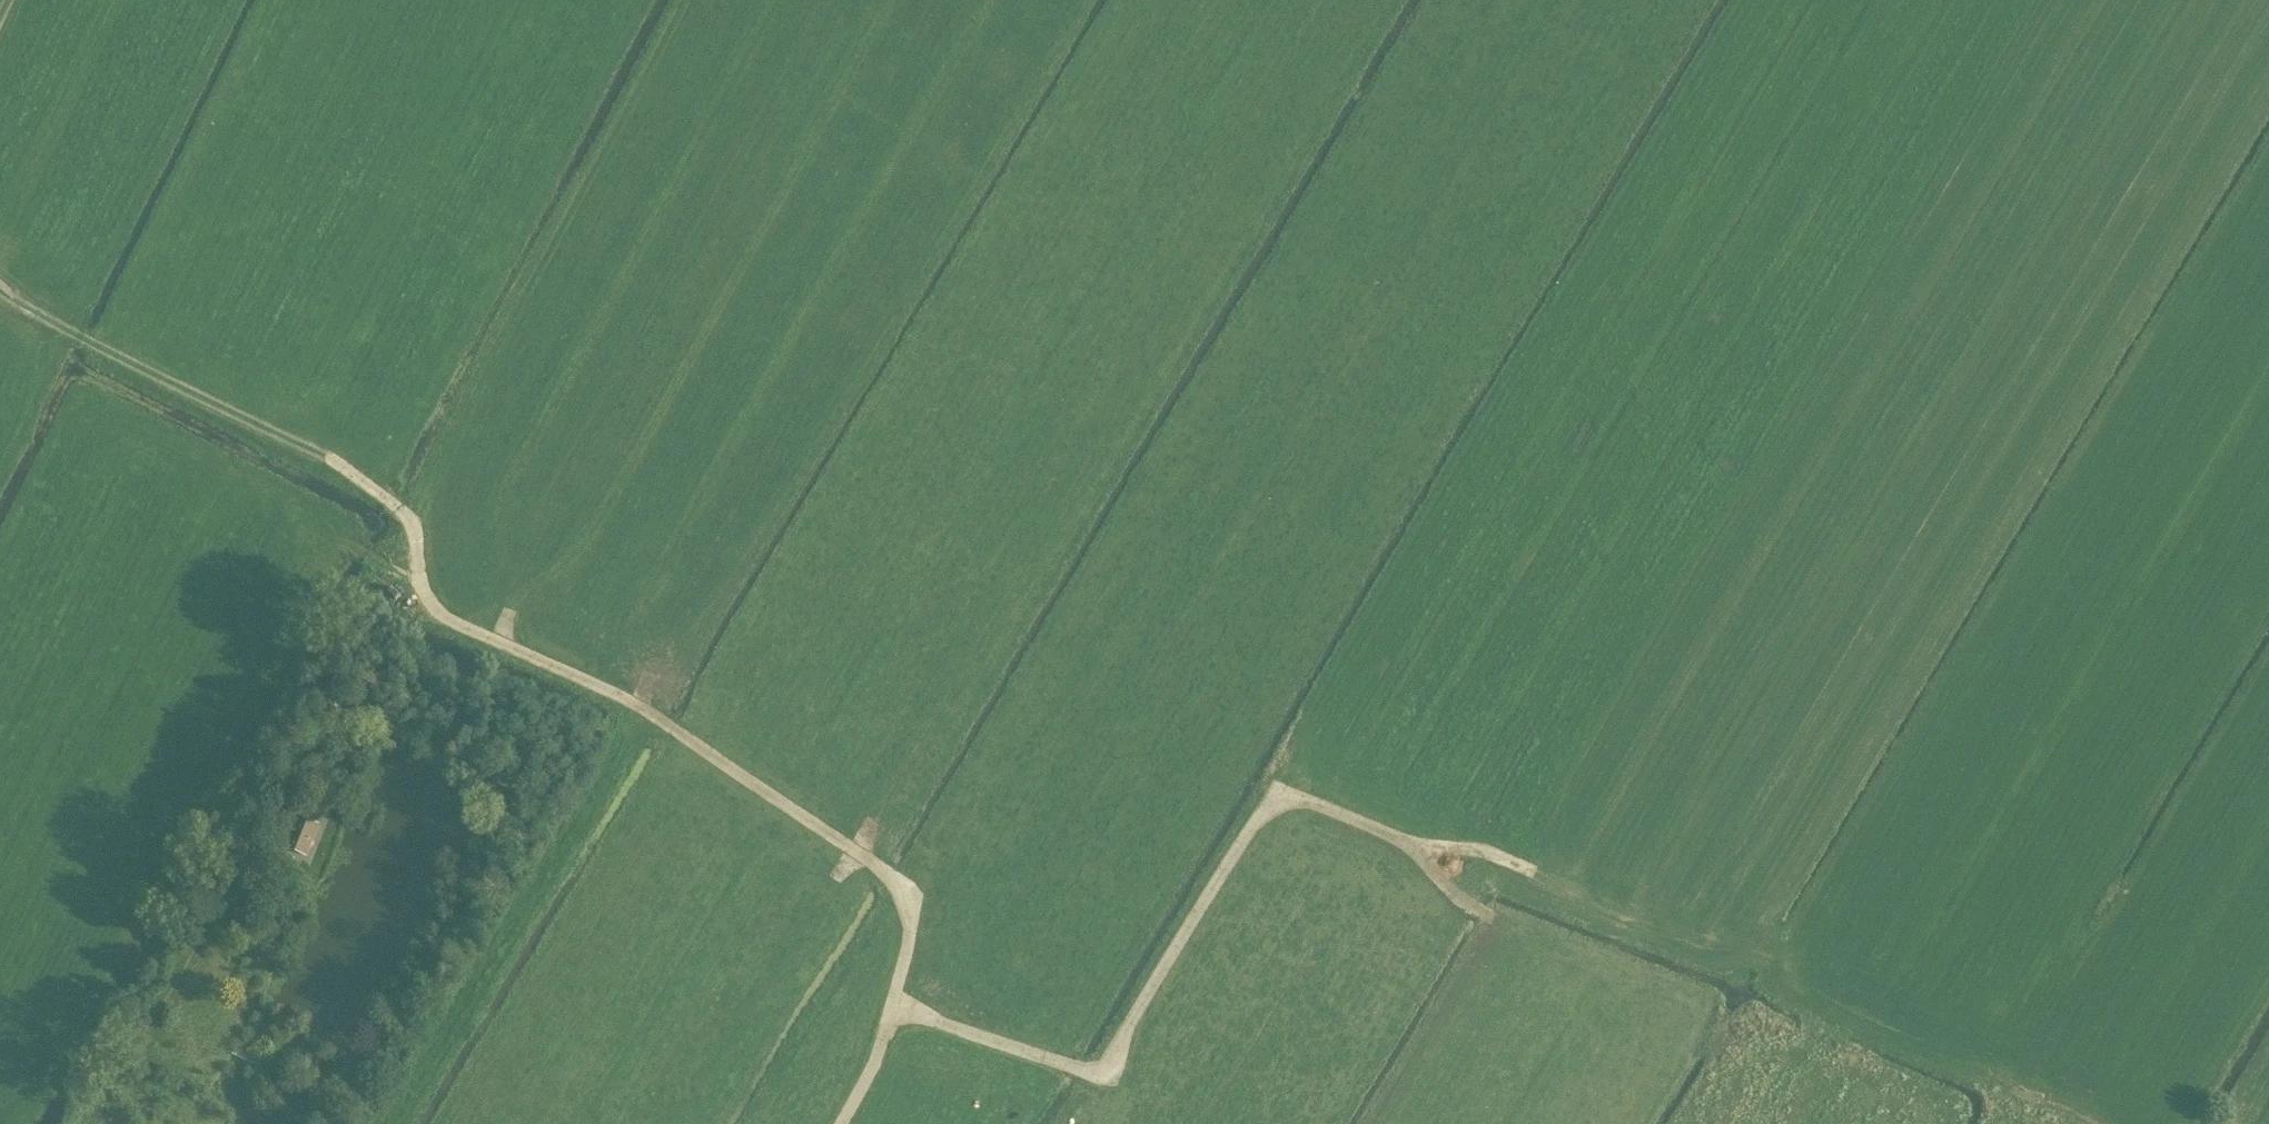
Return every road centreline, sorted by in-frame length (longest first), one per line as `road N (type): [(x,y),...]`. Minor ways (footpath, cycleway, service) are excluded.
road 1 (track): [(837,1123),(890,1025),(921,877),(646,728),(432,628),(402,479),(341,429)]
road 2 (track): [(890,1025),(1104,1076),(1288,780),(1411,830),(1502,929)]

